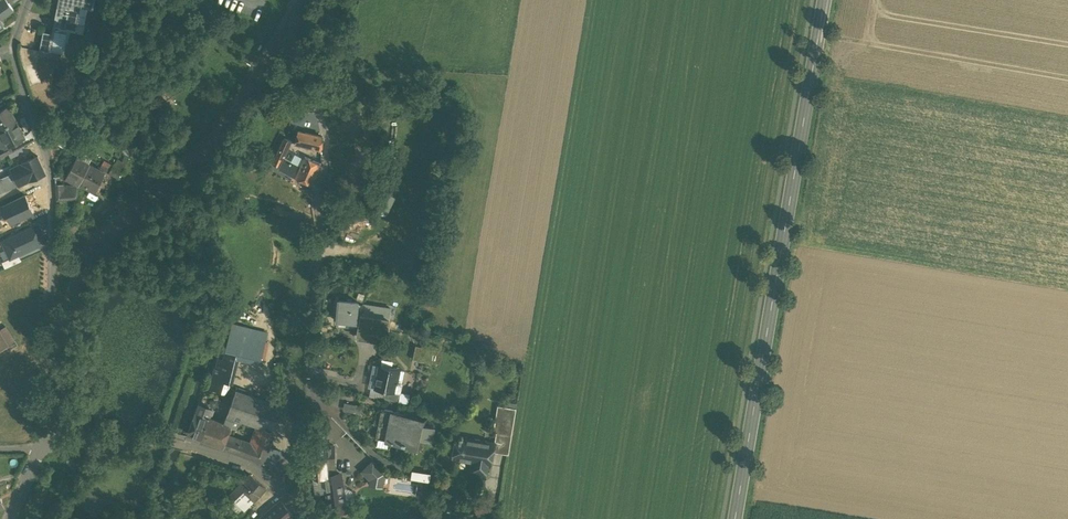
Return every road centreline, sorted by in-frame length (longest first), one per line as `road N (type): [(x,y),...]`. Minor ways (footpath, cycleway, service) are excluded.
road 1 (secondary): [(824,0),(734,518)]
road 2 (residential): [(304,0),(226,128),(97,250),(66,334)]
road 3 (residential): [(30,0),(13,51),(51,174),(56,327),(66,334)]
road 4 (residential): [(43,446),(183,446),(263,476),(313,518)]

